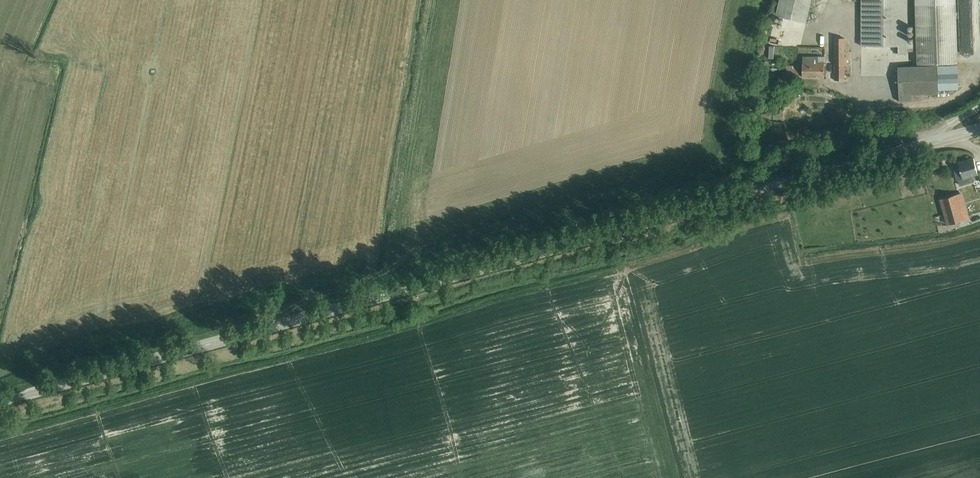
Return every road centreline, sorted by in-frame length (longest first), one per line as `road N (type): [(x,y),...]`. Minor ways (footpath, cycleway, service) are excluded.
road 1 (tertiary): [(0,402),(979,129)]
road 2 (track): [(265,328),(302,303),(383,273),(395,257)]
road 3 (track): [(734,198),(773,169),(851,138)]

